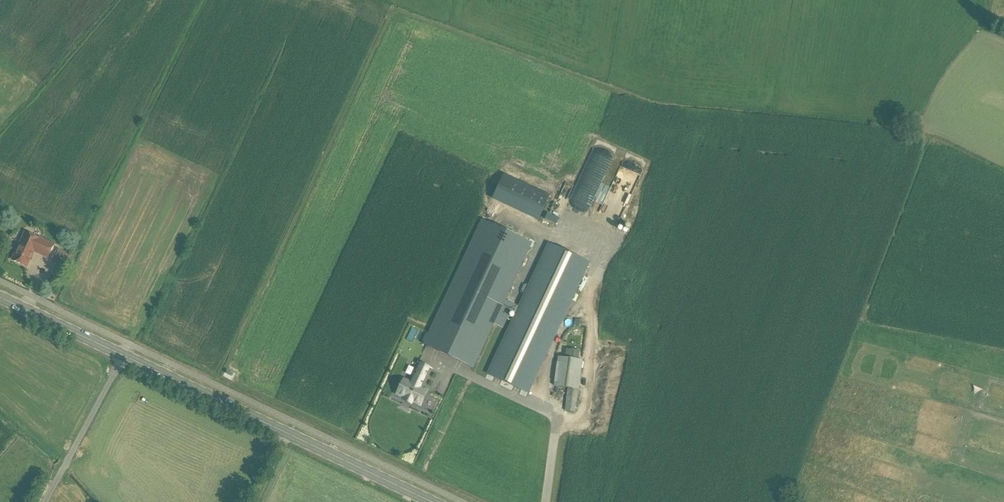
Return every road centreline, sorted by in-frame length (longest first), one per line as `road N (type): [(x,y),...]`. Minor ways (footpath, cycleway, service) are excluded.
road 1 (secondary): [(429,501),(0,298)]

